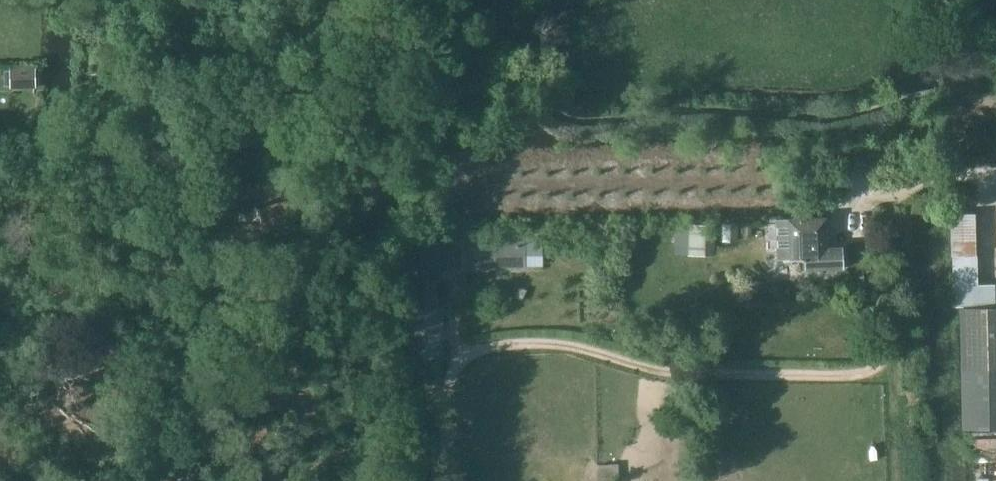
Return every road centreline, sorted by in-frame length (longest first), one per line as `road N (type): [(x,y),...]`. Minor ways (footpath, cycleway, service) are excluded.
road 1 (track): [(890,179),(876,237),(890,330),(876,366),(839,375),(680,370),(572,345),(483,349),(451,370),(453,480)]
road 2 (track): [(445,187),(772,183)]

